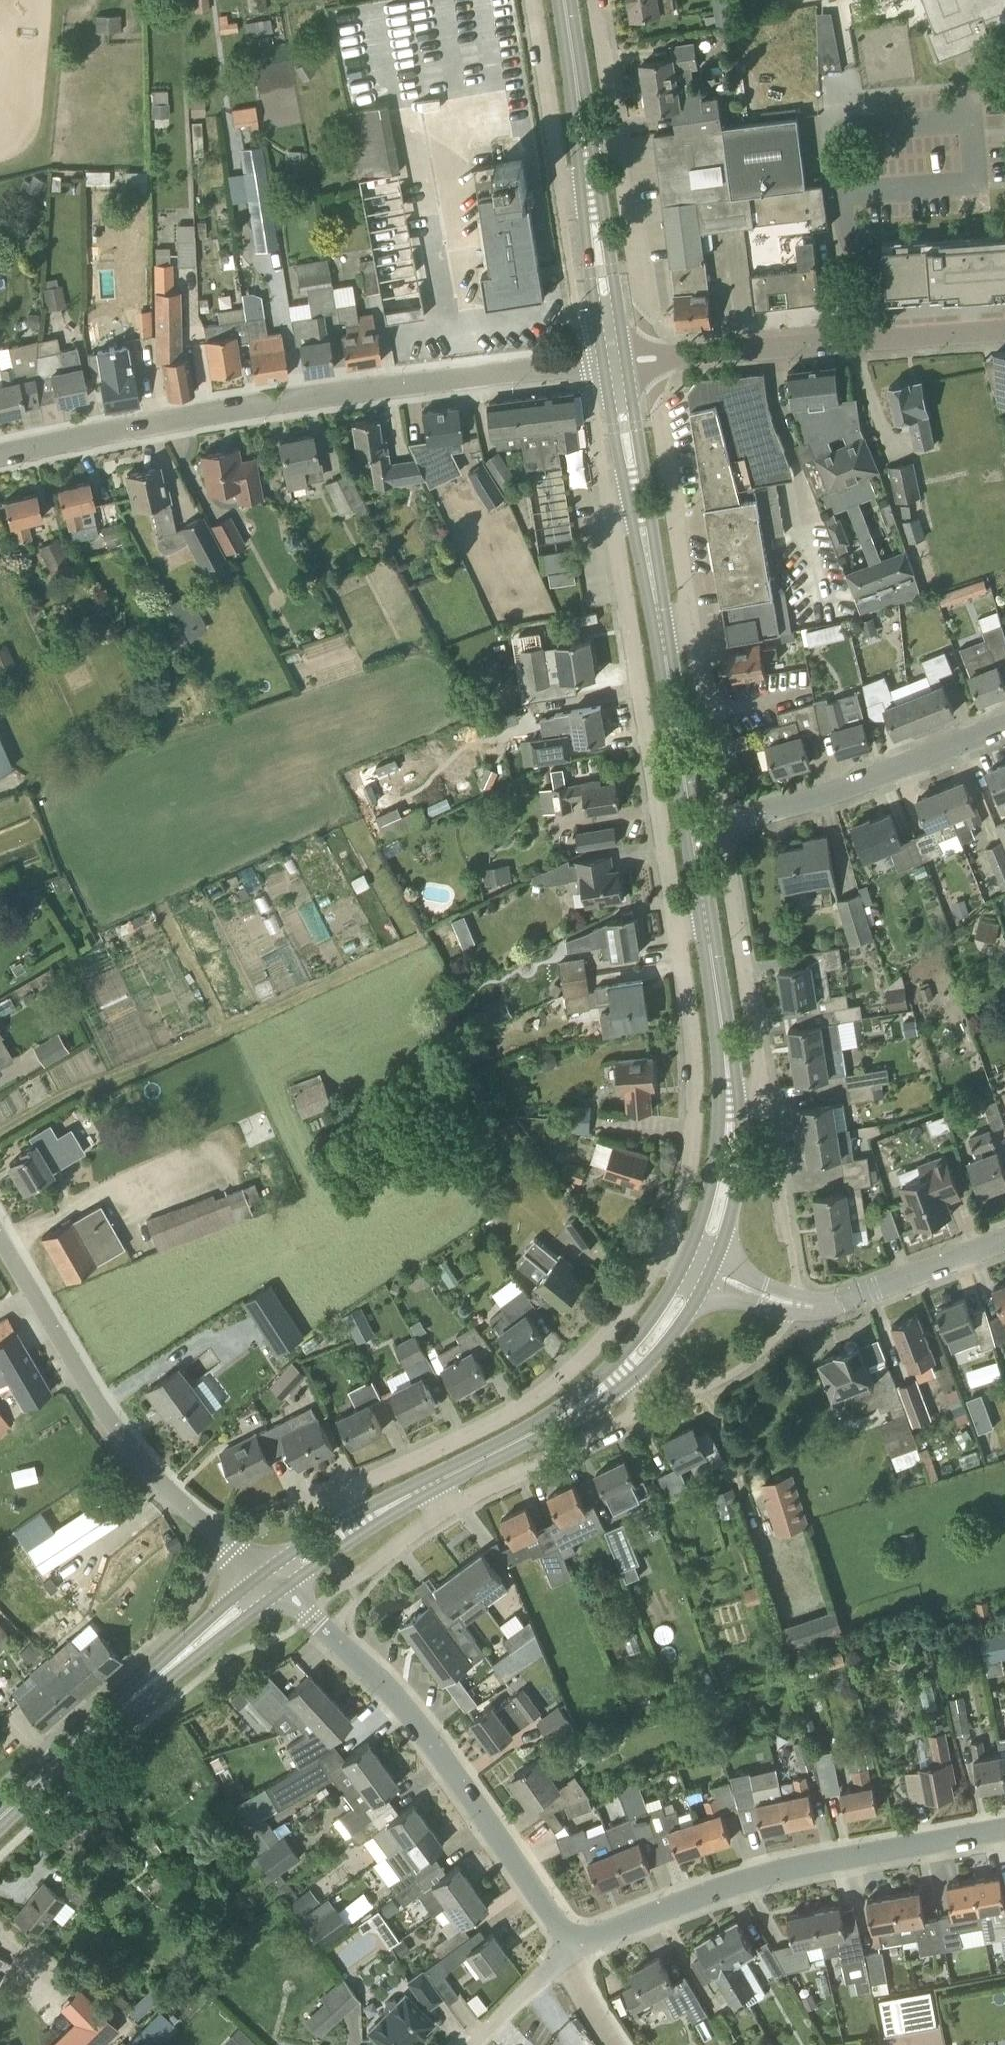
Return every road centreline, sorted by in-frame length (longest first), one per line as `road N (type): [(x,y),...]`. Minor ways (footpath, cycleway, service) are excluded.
road 1 (residential): [(676,922),(694,1115),(681,1206),(655,1269),(618,1323),(529,1402),(339,1494)]
road 2 (residential): [(0,454),(211,412),(604,363)]
road 3 (residential): [(569,1950),(755,1879),(1004,1830)]
road 4 (residential): [(629,501),(609,505),(676,922)]
road 5 (residential): [(263,1572),(175,1497),(119,1431),(0,1238)]
road 6 (residential): [(569,1950),(430,1738),(309,1616)]
road 7 (residential): [(651,358),(1004,333)]
road 8 (residential): [(722,823),(842,789),(1004,725)]
road 9 (primary): [(706,916),(661,629)]
road 10 (residential): [(765,1097),(722,823)]
road 11 (residential): [(691,624),(651,358)]
road 12 (residential): [(651,358),(616,131)]
road 13 (residential): [(445,1512),(647,1411)]
road 14 (residential): [(796,1305),(838,1303),(1004,1240)]
road 15 (residential): [(532,0),(561,192),(581,189)]
road 16 (residential): [(722,823),(691,624)]
road 17 (primary): [(263,1572),(158,1666),(122,1709)]
road 18 (primary): [(122,1709),(275,1594)]
road 19 (primary): [(730,1100),(706,916)]
road 20 (primary): [(628,361),(600,186)]
road 21 (primary): [(581,189),(604,363)]
road 22 (primary): [(0,1818),(122,1709)]
road 23 (primary): [(718,1254),(740,1178),(730,1100)]
road 24 (primary): [(432,1485),(561,1418)]
road 25 (primary): [(730,1100),(694,1239)]
road 26 (primary): [(604,363),(629,501)]
road 27 (primary): [(648,498),(628,361)]
road 28 (primary): [(585,135),(564,0)]
road 29 (residential): [(784,1232),(765,1097)]
road 30 (residential): [(475,2044),(569,1950)]
road 31 (residential): [(616,131),(596,0)]
road 32 (residential): [(349,1584),(445,1512)]

